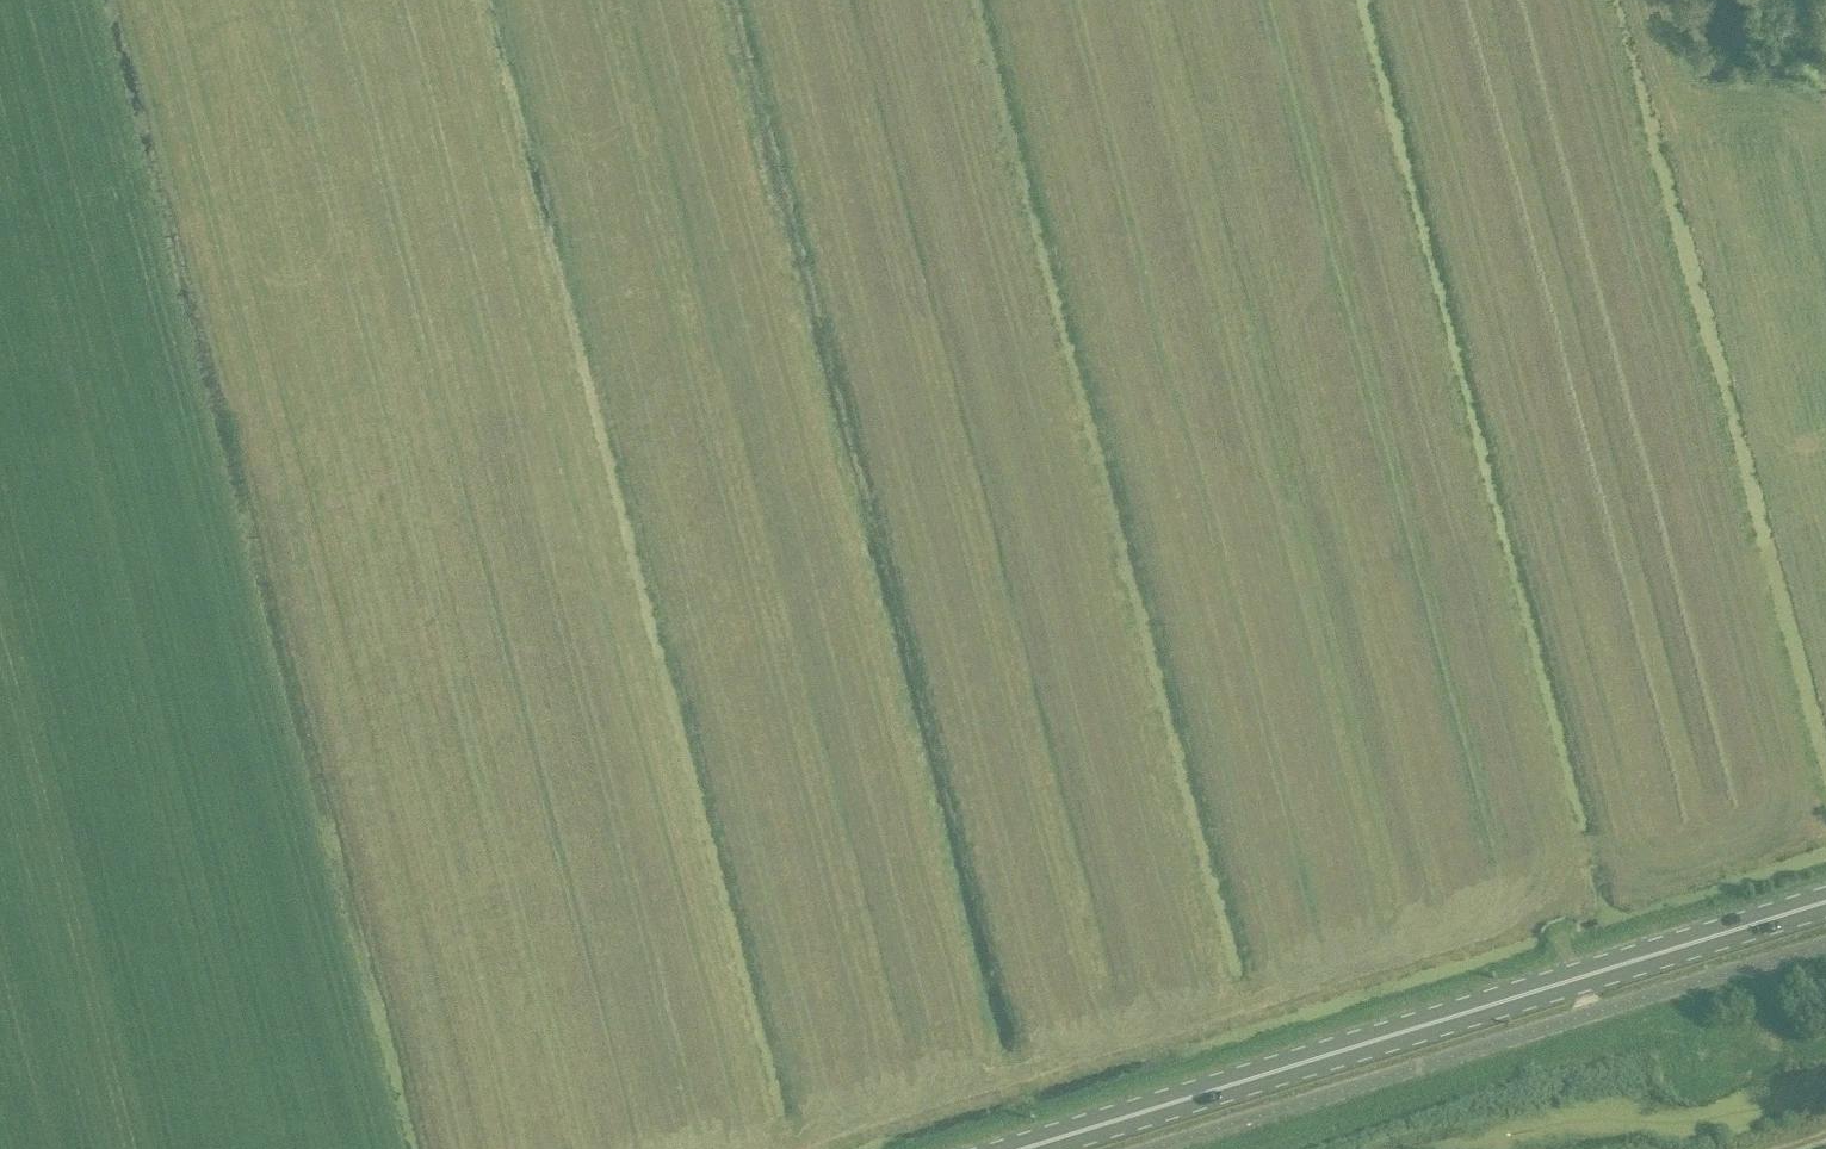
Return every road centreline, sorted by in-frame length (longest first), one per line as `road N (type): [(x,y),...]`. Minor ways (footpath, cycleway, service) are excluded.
road 1 (track): [(1274,0),(1474,763),(1511,882),(1558,922),(1576,980)]
road 2 (primary): [(1028,1148),(1825,903)]
road 3 (unclassified): [(1153,1148),(1825,947)]
road 4 (track): [(215,1148),(0,486)]

